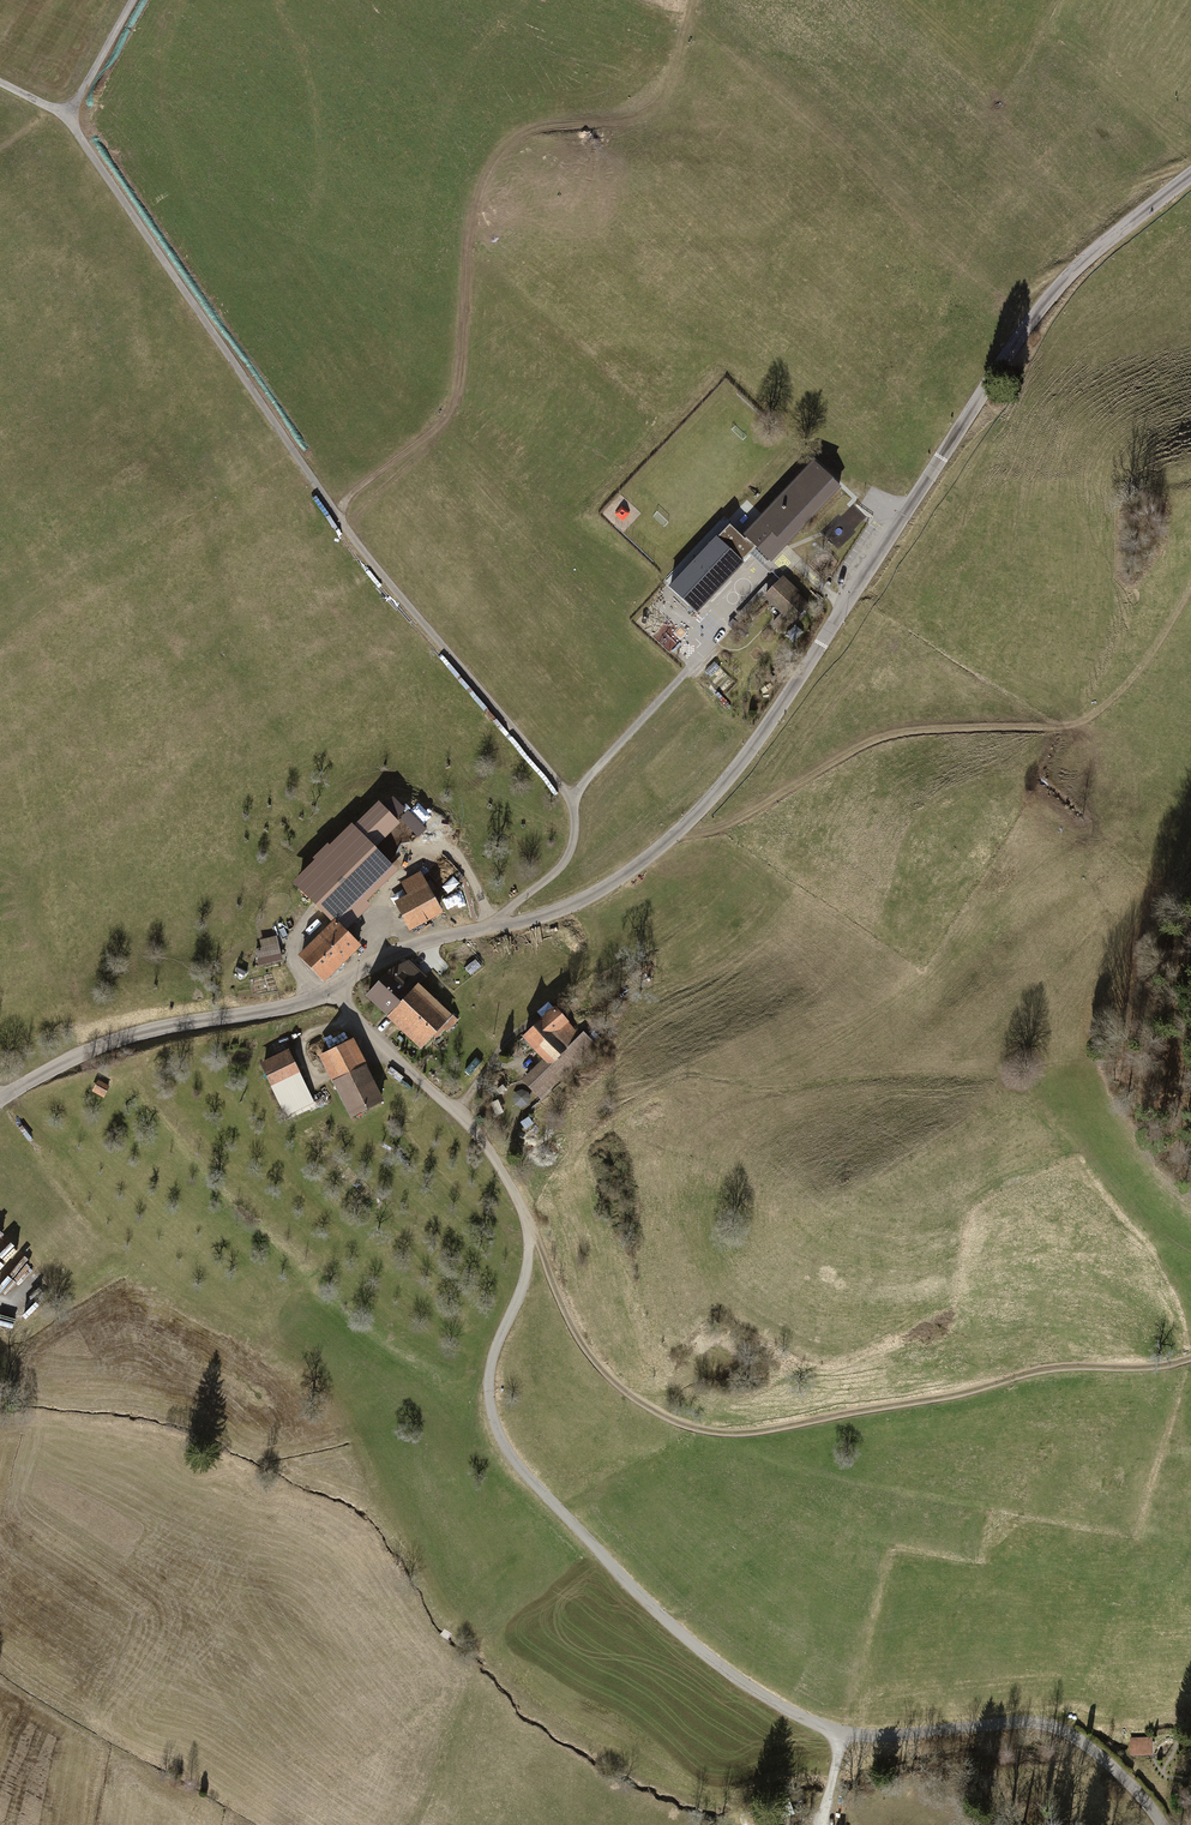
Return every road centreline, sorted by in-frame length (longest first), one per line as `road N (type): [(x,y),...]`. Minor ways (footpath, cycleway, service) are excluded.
road 1 (unclassified): [(1157,1824),(1140,1795),(1053,1724),(840,1737),(718,1666),(643,1602),(497,1440),(487,1374),(527,1270),(527,1226),(496,1162),(327,991)]
road 2 (tertiary): [(1190,173),(1068,274),(1030,321),(751,750),(676,835),(585,900),(546,917),(427,942),(327,991)]
road 3 (track): [(497,929),(568,857),(569,798),(336,519),(70,120)]
road 4 (track): [(1190,1358),(1125,1371),(1050,1371),(742,1432),(678,1424),(640,1406),(584,1354),(527,1226)]
road 5 (track): [(336,519),(343,501),(447,411),(471,218),(485,174),(514,140),(627,120),(658,104),(673,79),(692,0)]
road 6 (track): [(676,835),(708,832),(752,813),(886,738),(1082,722),(1116,697),(1156,649),(1190,583)]
road 7 (tertiary): [(327,991),(279,1010),(92,1049),(0,1098)]
road 8 (track): [(70,120),(135,0)]

